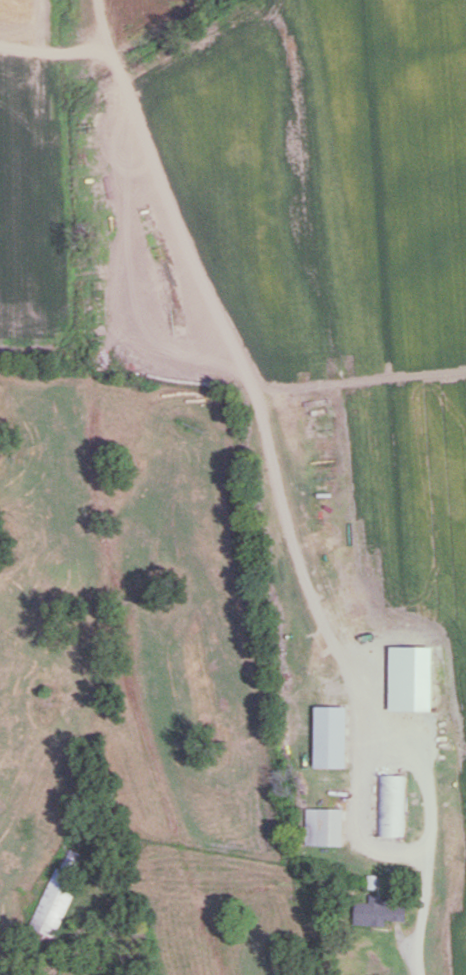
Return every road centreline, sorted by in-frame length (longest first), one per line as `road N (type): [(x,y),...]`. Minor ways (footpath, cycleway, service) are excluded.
road 1 (residential): [(97,0),(248,388),(286,525),(334,647),(417,765),(425,898),(416,974)]
road 2 (residential): [(253,405),(349,380),(465,372)]

